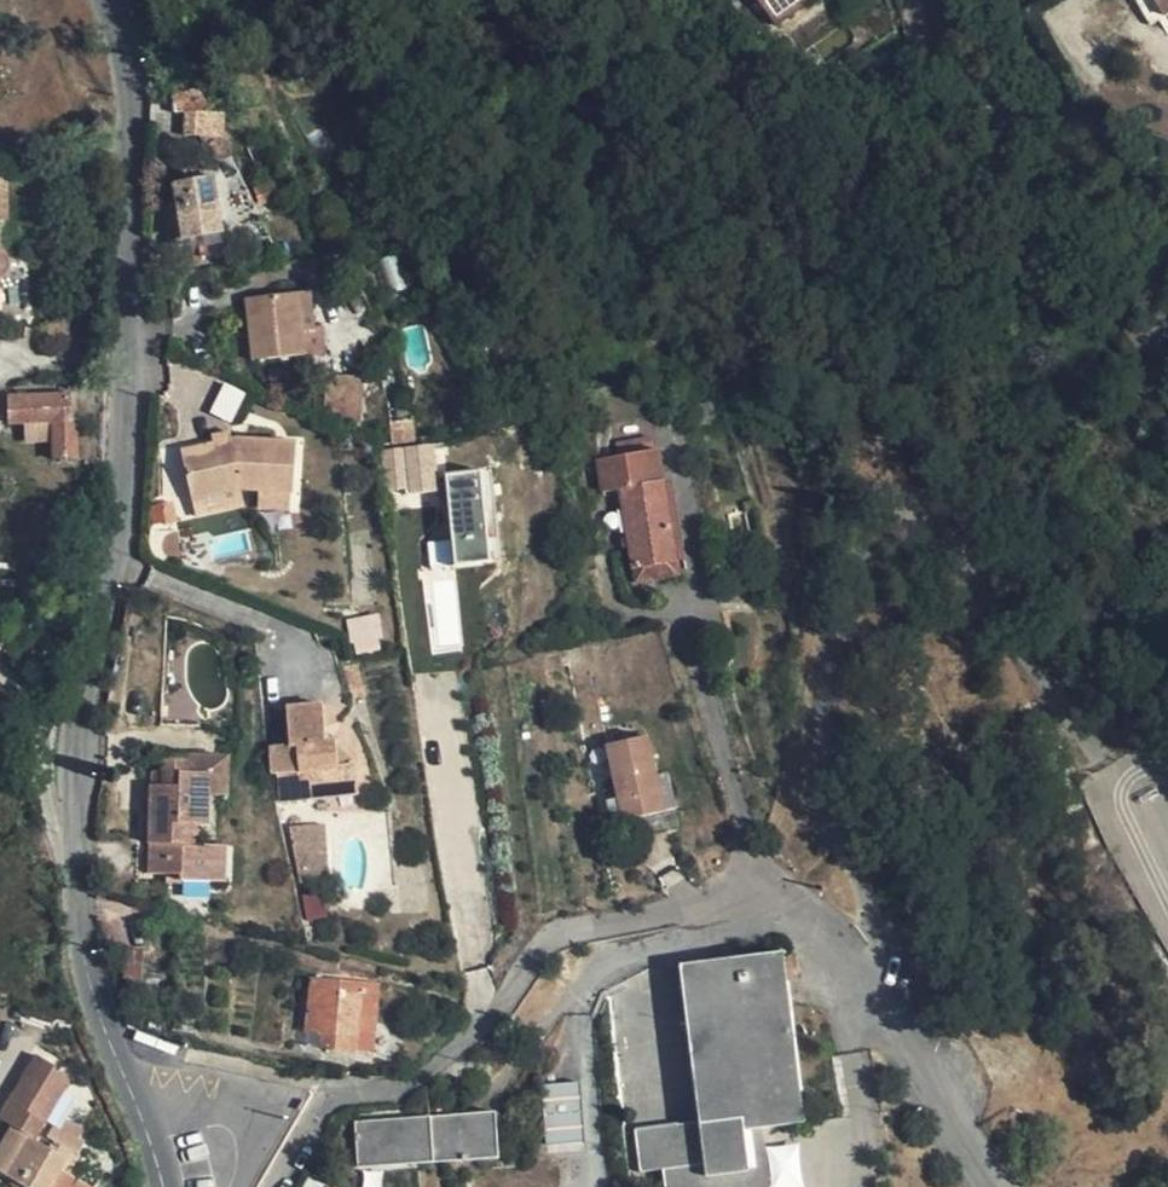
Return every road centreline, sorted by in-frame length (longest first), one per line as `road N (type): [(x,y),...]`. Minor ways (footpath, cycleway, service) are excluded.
road 1 (unclassified): [(163,1186),(97,1011),(74,830),(76,759),(126,452),(133,119),(107,0)]
road 2 (residential): [(274,1186),(329,1108),(432,1068),(494,1017),(540,952),(564,934),(714,902),(752,902),(810,927),(887,1018),(989,1186)]
road 3 (residential): [(1167,172),(1063,91),(1018,44),(1009,0)]

